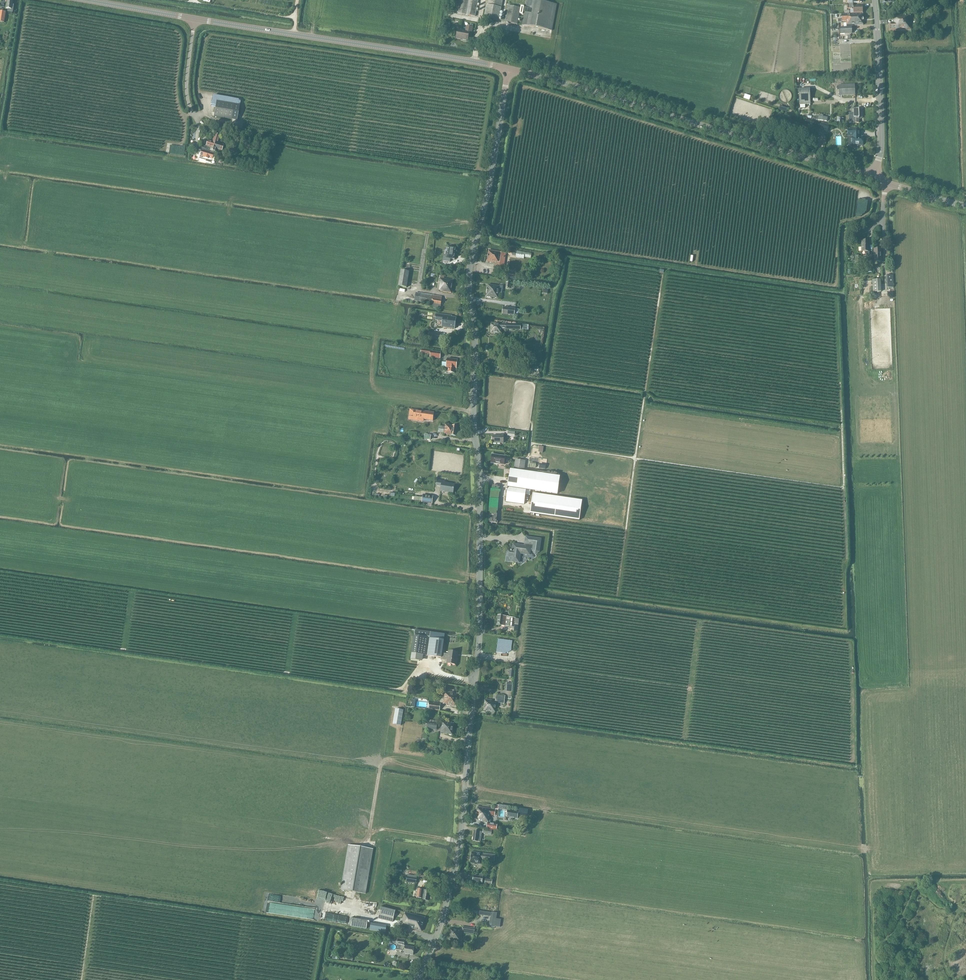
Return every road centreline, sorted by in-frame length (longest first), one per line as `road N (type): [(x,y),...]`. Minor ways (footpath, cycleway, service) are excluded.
road 1 (tertiary): [(418,979),(448,902),(462,830),(480,633),(470,273),(509,69)]
road 2 (tertiary): [(509,69),(83,0)]
road 3 (tertiary): [(874,178),(509,69)]
road 4 (tertiary): [(874,178),(881,136),(875,0)]

